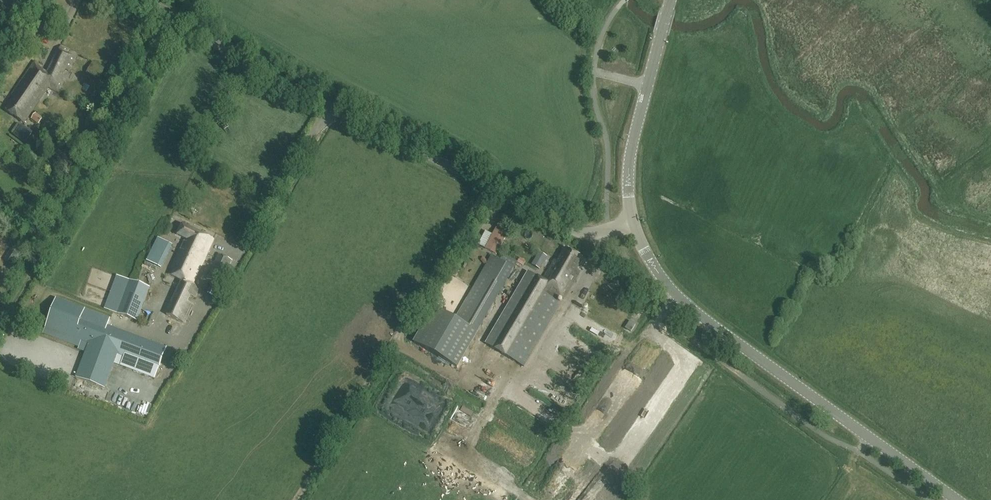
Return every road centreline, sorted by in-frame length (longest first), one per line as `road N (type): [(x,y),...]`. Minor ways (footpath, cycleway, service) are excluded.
road 1 (tertiary): [(145,0),(287,85),(577,233),(634,225)]
road 2 (secondary): [(957,499),(722,332),(664,279),(634,225)]
road 3 (track): [(293,499),(490,186)]
road 4 (track): [(0,320),(180,19)]
road 5 (secondary): [(634,225),(630,156),(671,0)]

